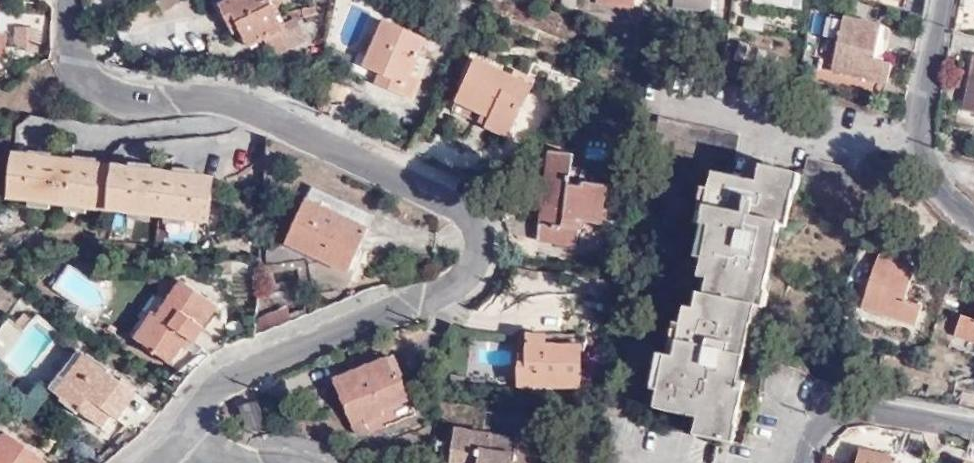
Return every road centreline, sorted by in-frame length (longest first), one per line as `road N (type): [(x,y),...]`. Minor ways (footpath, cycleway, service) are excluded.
road 1 (residential): [(183,438),(186,407),(227,371),(375,304),(454,294),(478,275),(483,249),(473,218),(449,197),(242,98),(101,92),(79,75),(67,48)]
road 2 (residential): [(936,0),(913,113),(914,147),(925,175),(973,225)]
road 3 (residential): [(973,427),(856,407),(825,413),(794,462)]

